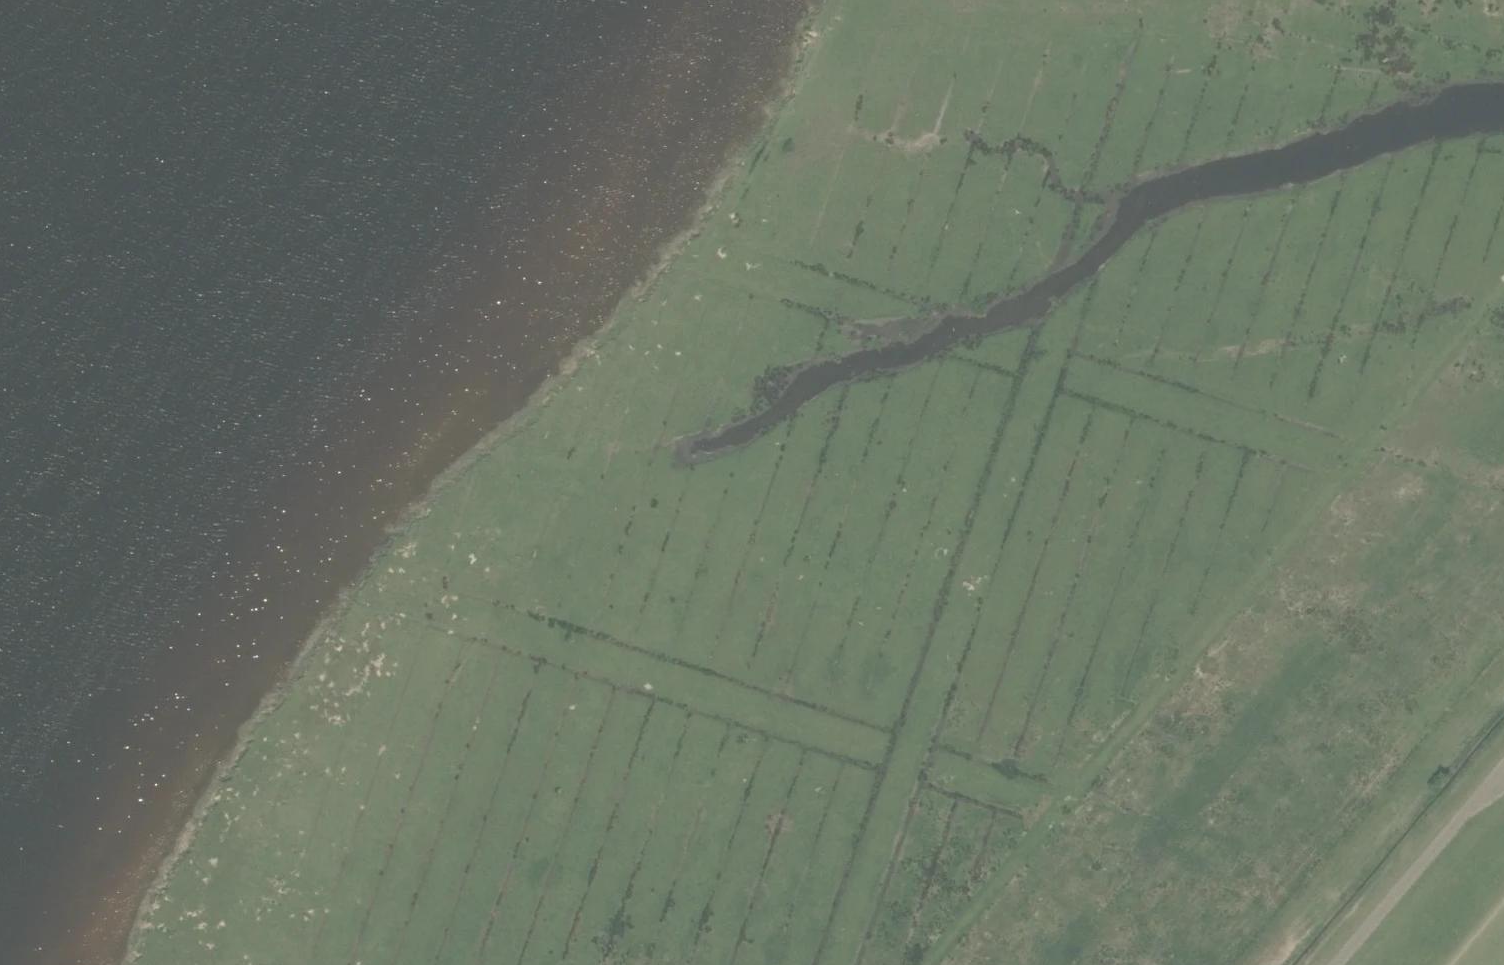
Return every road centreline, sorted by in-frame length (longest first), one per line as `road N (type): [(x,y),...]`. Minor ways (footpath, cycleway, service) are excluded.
road 1 (track): [(1503,765),(1334,964)]

